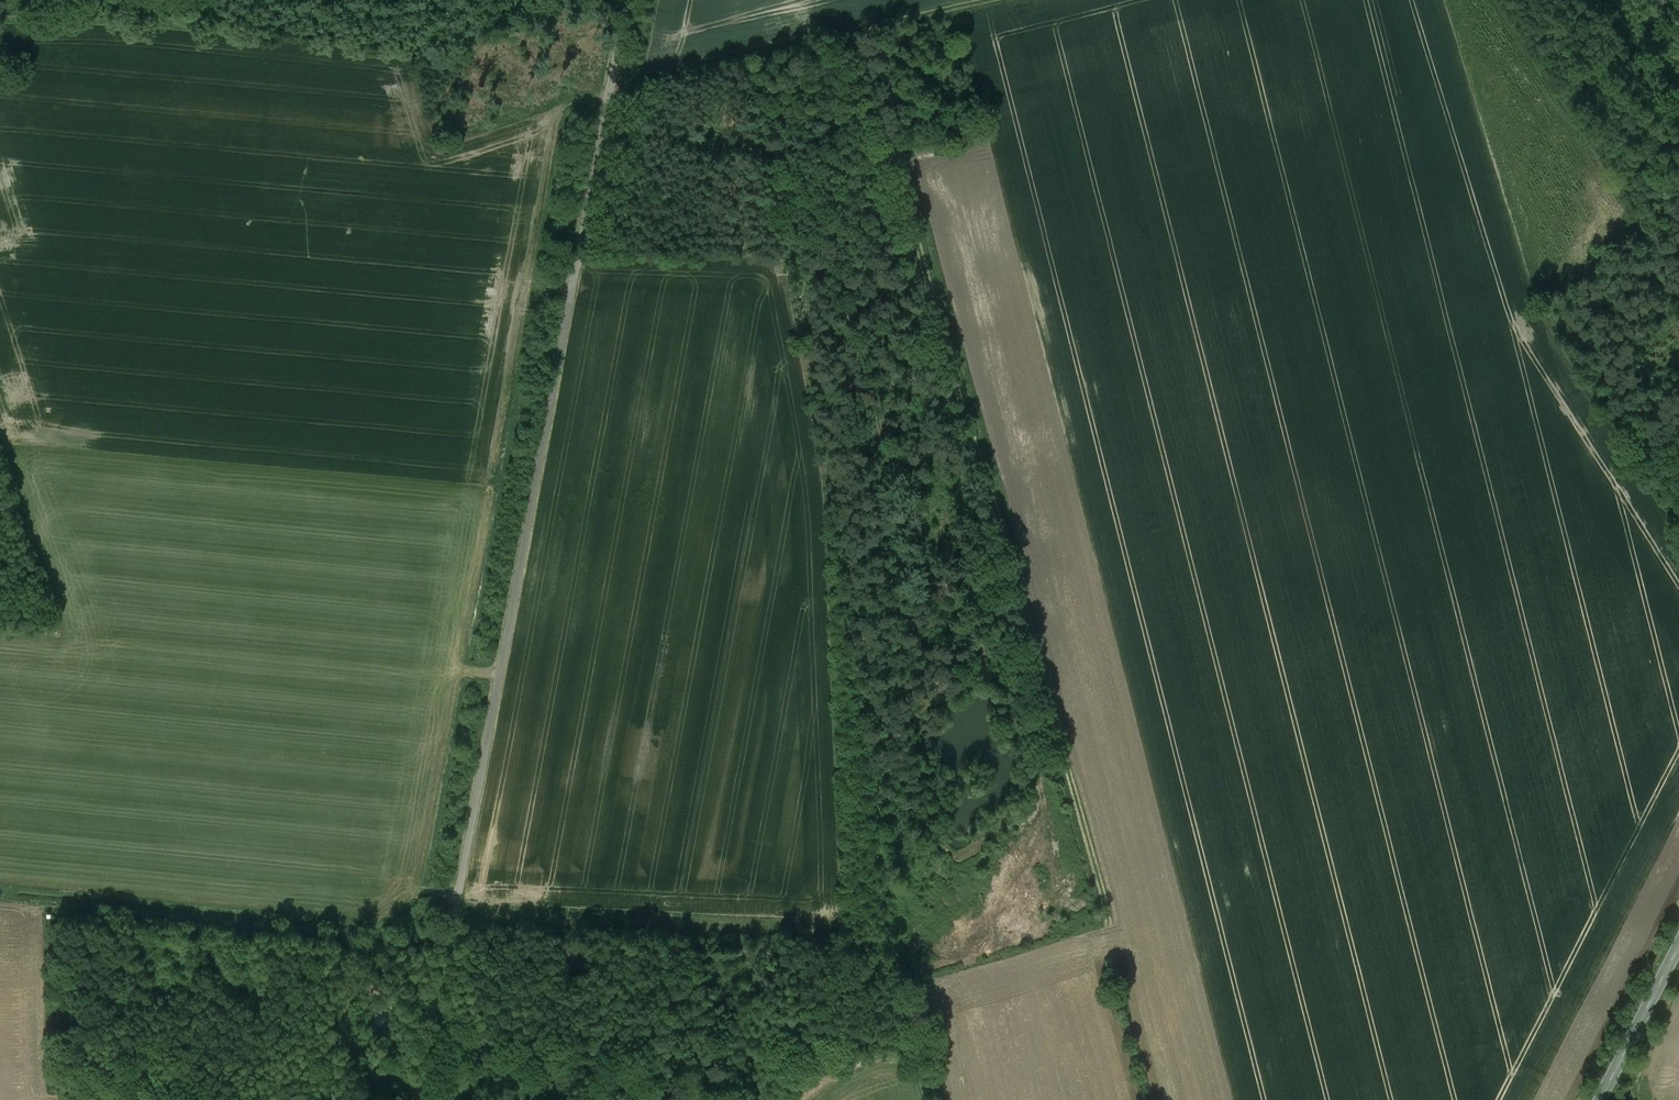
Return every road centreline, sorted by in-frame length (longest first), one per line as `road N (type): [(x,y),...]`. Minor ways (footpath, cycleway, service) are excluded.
road 1 (unclassified): [(408,1099),(436,1024),(632,0)]
road 2 (secondary): [(1599,1099),(1678,944)]

